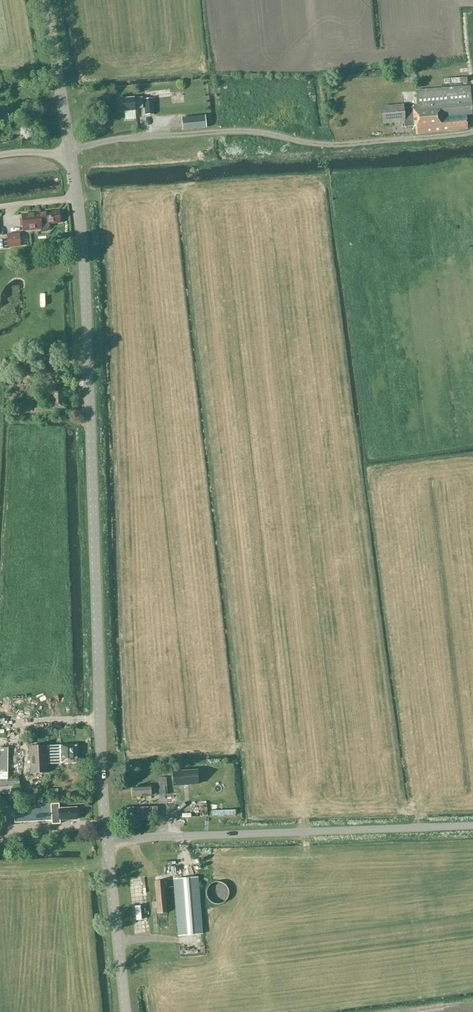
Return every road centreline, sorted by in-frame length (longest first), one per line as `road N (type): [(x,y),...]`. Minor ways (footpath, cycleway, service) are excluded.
road 1 (tertiary): [(107,842),(82,226),(70,153)]
road 2 (track): [(70,153),(105,141),(220,131),(327,145),(472,132)]
road 3 (unclassified): [(472,826),(107,842)]
road 4 (tertiary): [(126,1011),(107,842)]
road 5 (tertiary): [(70,153),(46,0)]

